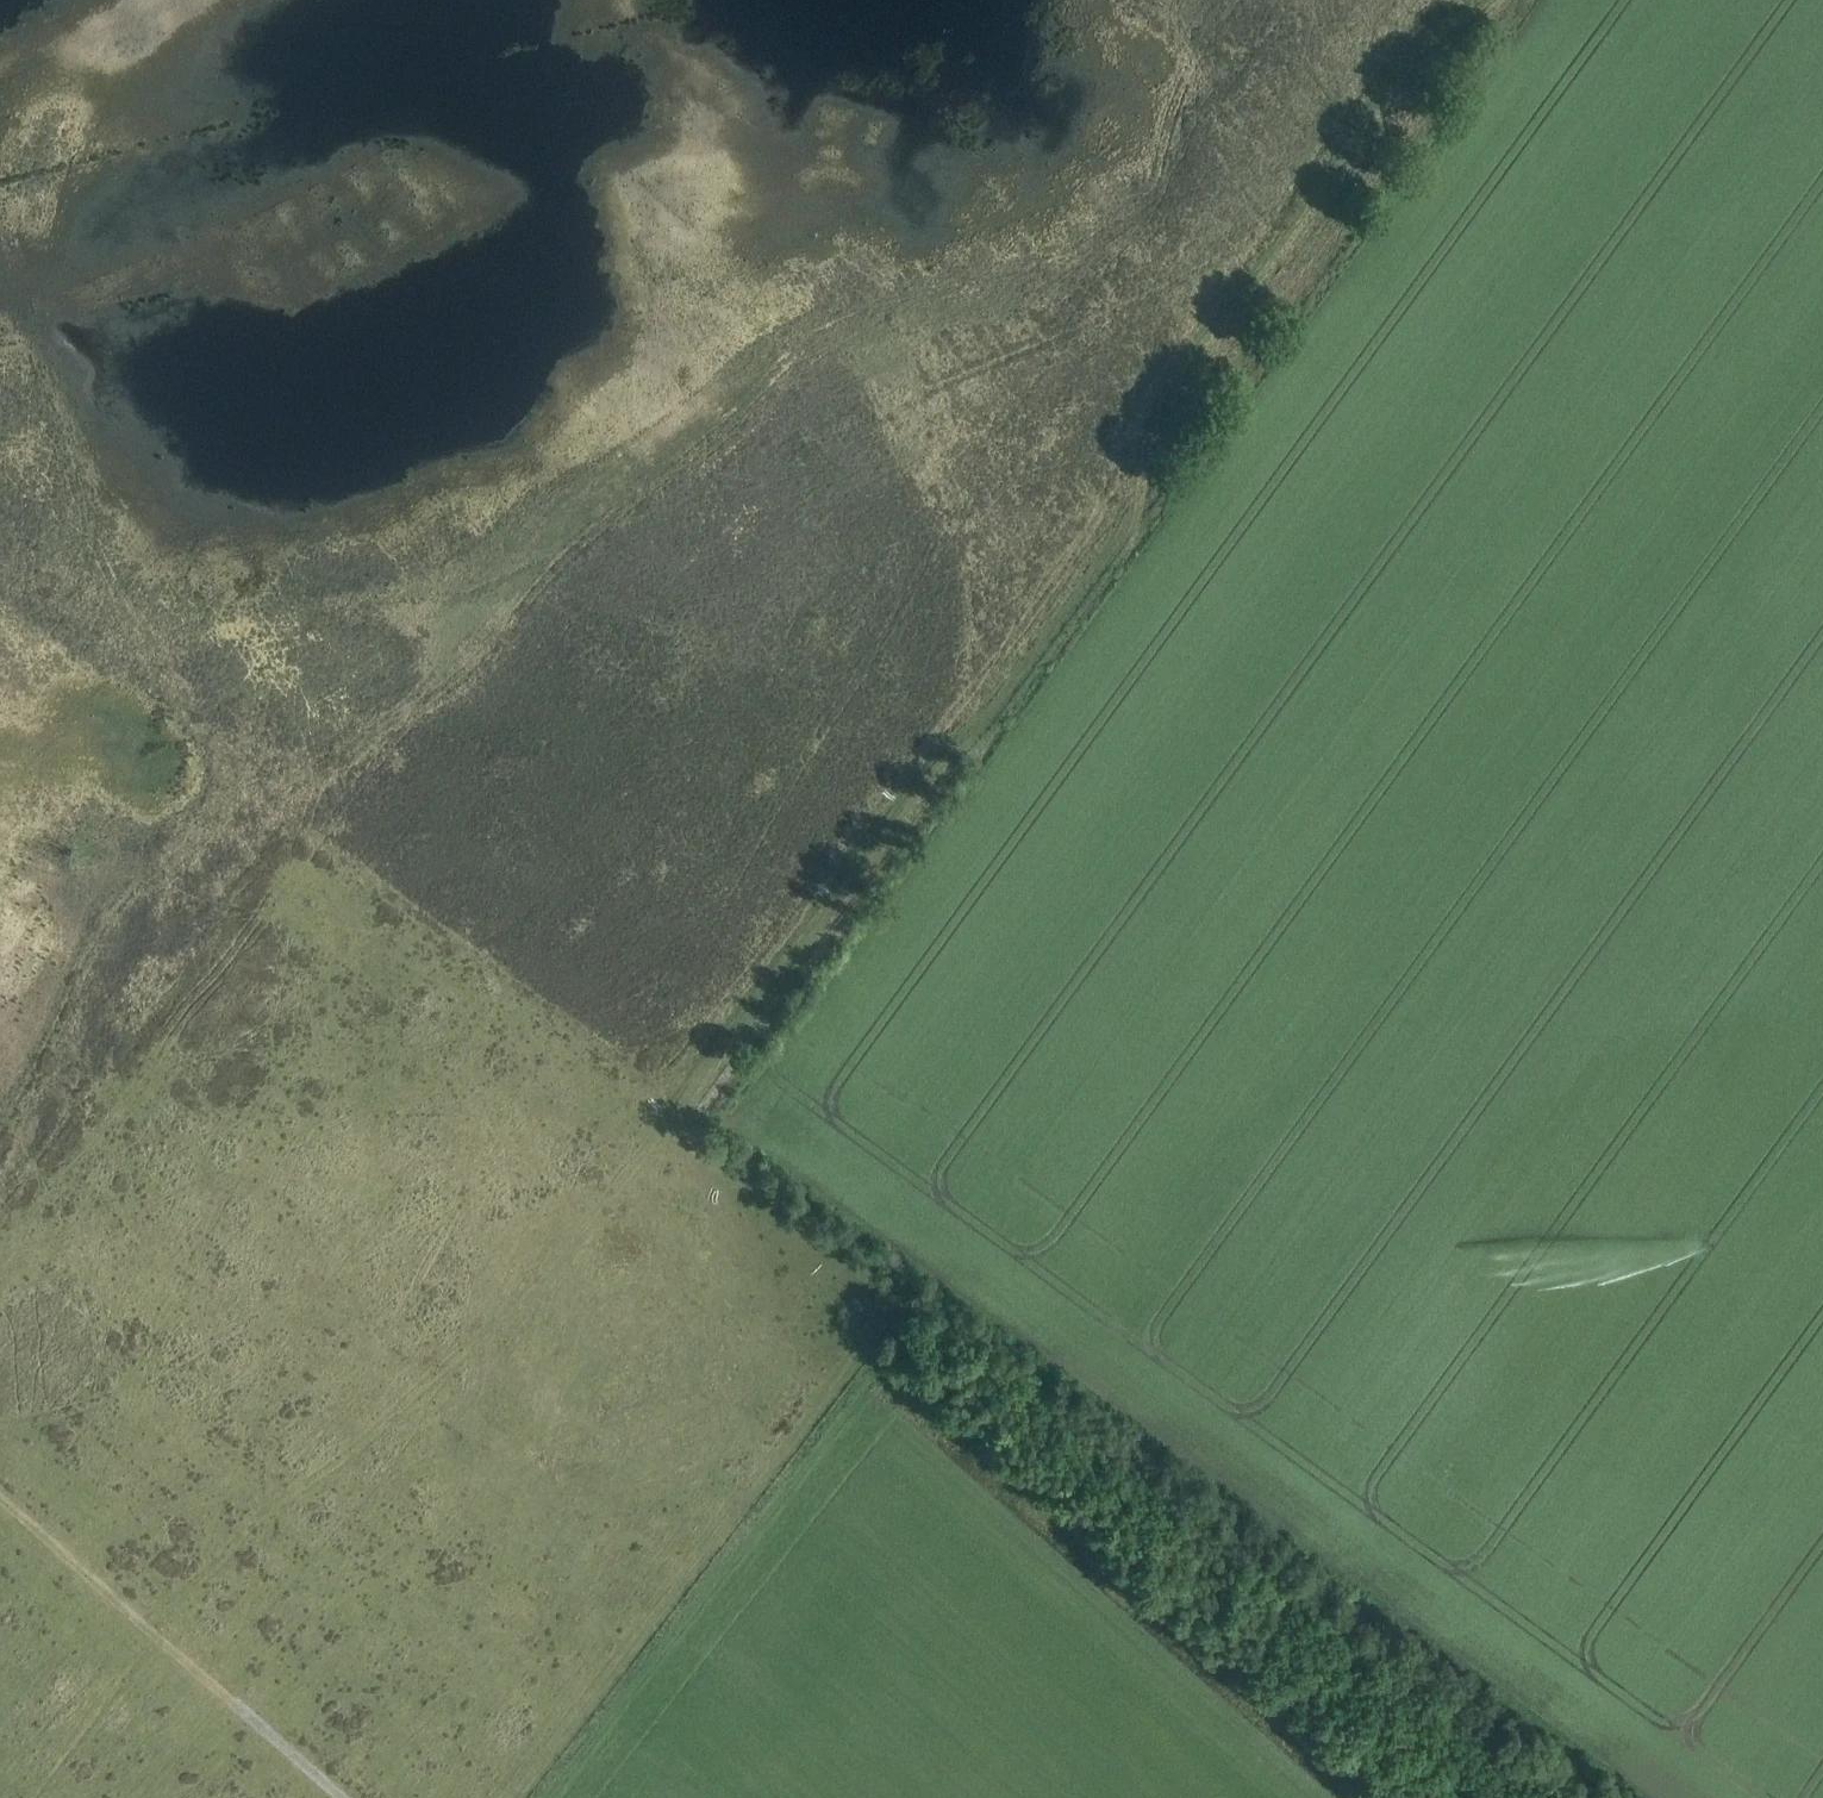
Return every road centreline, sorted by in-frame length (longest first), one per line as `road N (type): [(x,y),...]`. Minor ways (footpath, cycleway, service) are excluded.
road 1 (track): [(344,1797),(0,1493)]

